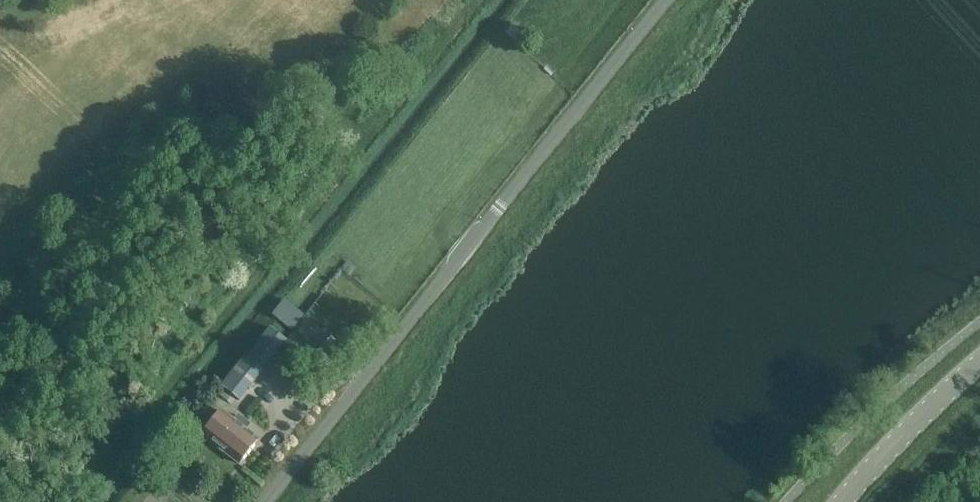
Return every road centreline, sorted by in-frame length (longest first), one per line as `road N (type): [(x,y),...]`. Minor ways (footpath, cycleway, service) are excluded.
road 1 (tertiary): [(266,501),(667,0)]
road 2 (tertiary): [(979,368),(846,501)]

